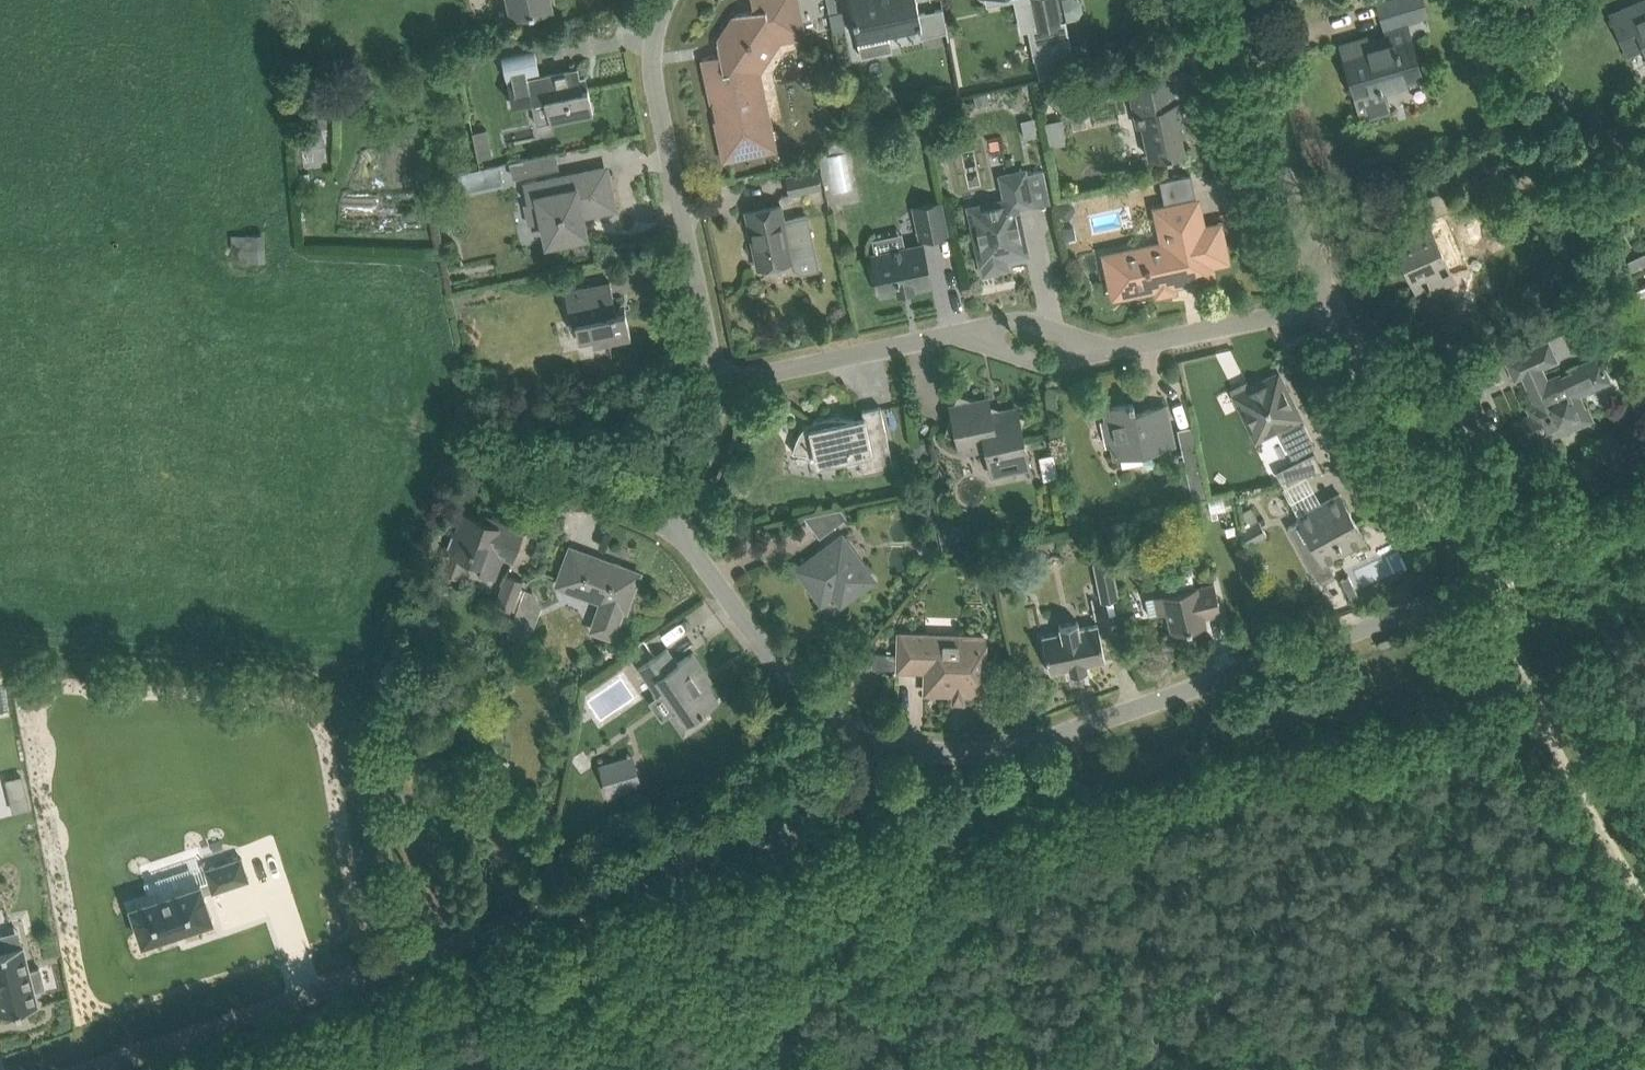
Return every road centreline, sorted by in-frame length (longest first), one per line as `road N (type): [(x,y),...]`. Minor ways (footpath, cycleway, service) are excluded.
road 1 (unclassified): [(95,1069),(830,816),(863,792),(885,739)]
road 2 (unclassified): [(885,739),(967,751),(1032,742),(1485,587)]
road 3 (residential): [(721,382),(653,72),(668,0)]
road 4 (unclassified): [(1485,587),(1330,304)]
road 5 (unclassified): [(1330,304),(1256,115),(1231,0)]
road 6 (residential): [(885,739),(848,722),(783,669),(670,522)]
road 7 (residential): [(721,382),(958,332)]
road 8 (residential): [(1116,349),(1330,304)]
road 9 (residential): [(670,522),(481,453)]
road 10 (unclassified): [(1485,587),(1644,514)]
road 11 (residential): [(958,332),(1043,365),(1116,349)]
road 12 (residential): [(1116,349),(1020,318),(958,332)]
road 13 (residential): [(670,522),(710,445),(721,382)]

